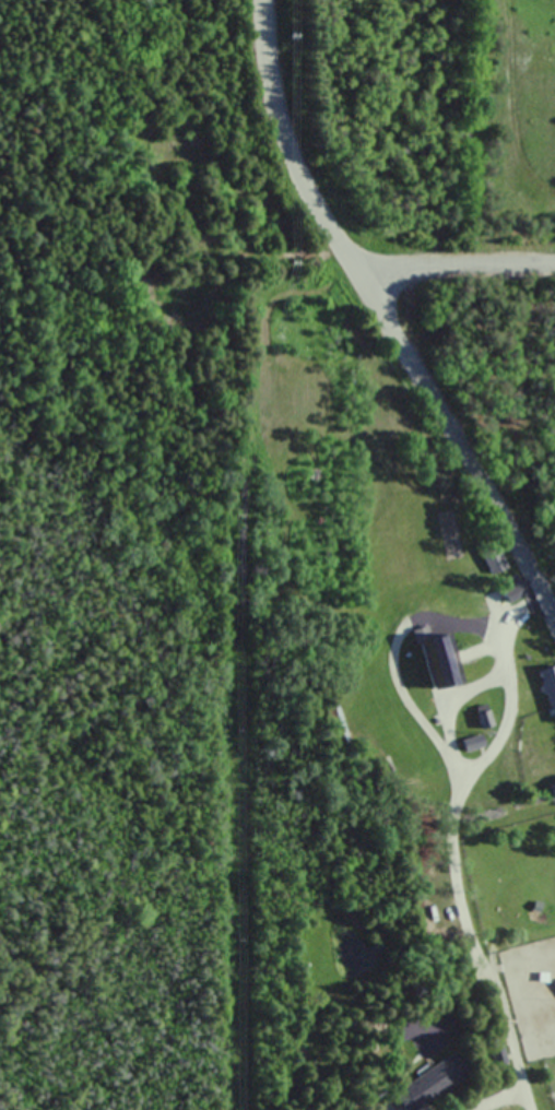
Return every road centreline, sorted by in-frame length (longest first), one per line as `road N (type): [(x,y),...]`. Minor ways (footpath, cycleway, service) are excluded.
road 1 (residential): [(554,622),(297,163),(273,82),(264,0)]
road 2 (residential): [(554,263),(350,263)]

